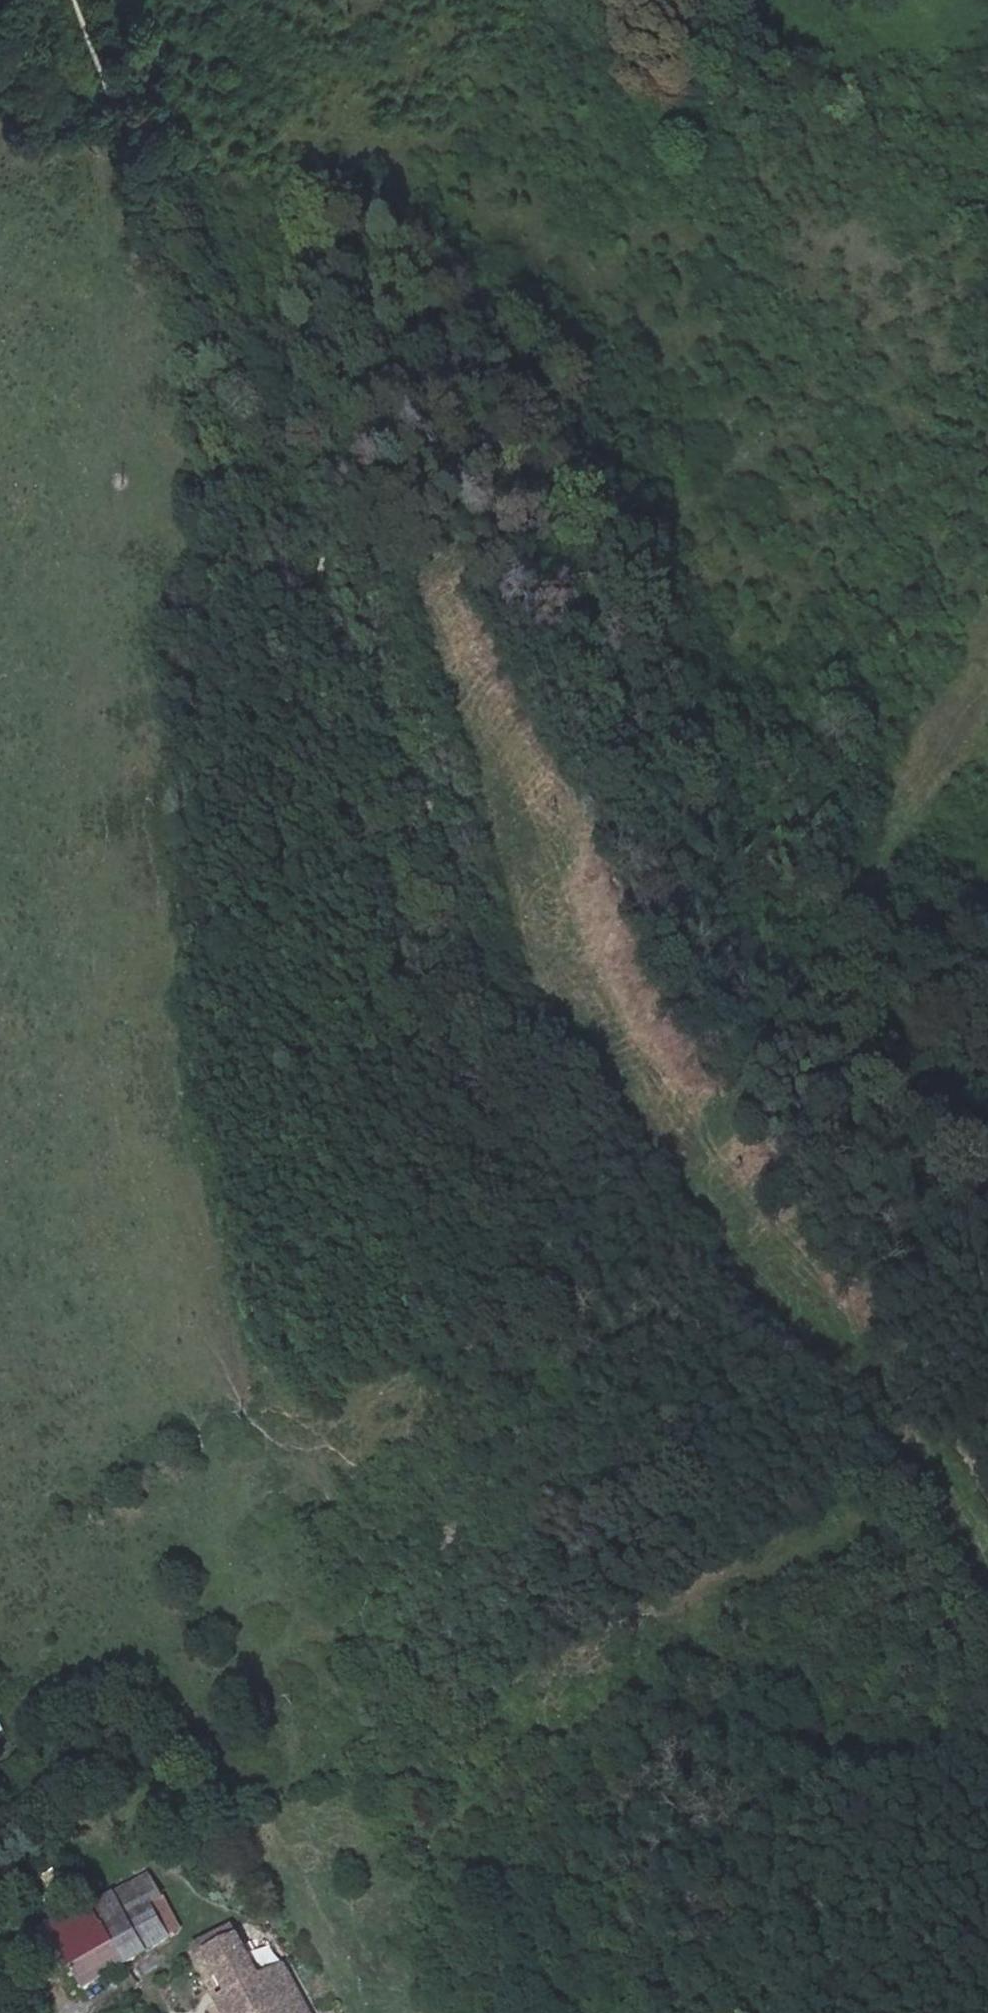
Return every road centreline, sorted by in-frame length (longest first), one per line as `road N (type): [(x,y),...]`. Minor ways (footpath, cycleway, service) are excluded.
road 1 (track): [(893,1499),(987,1708)]

